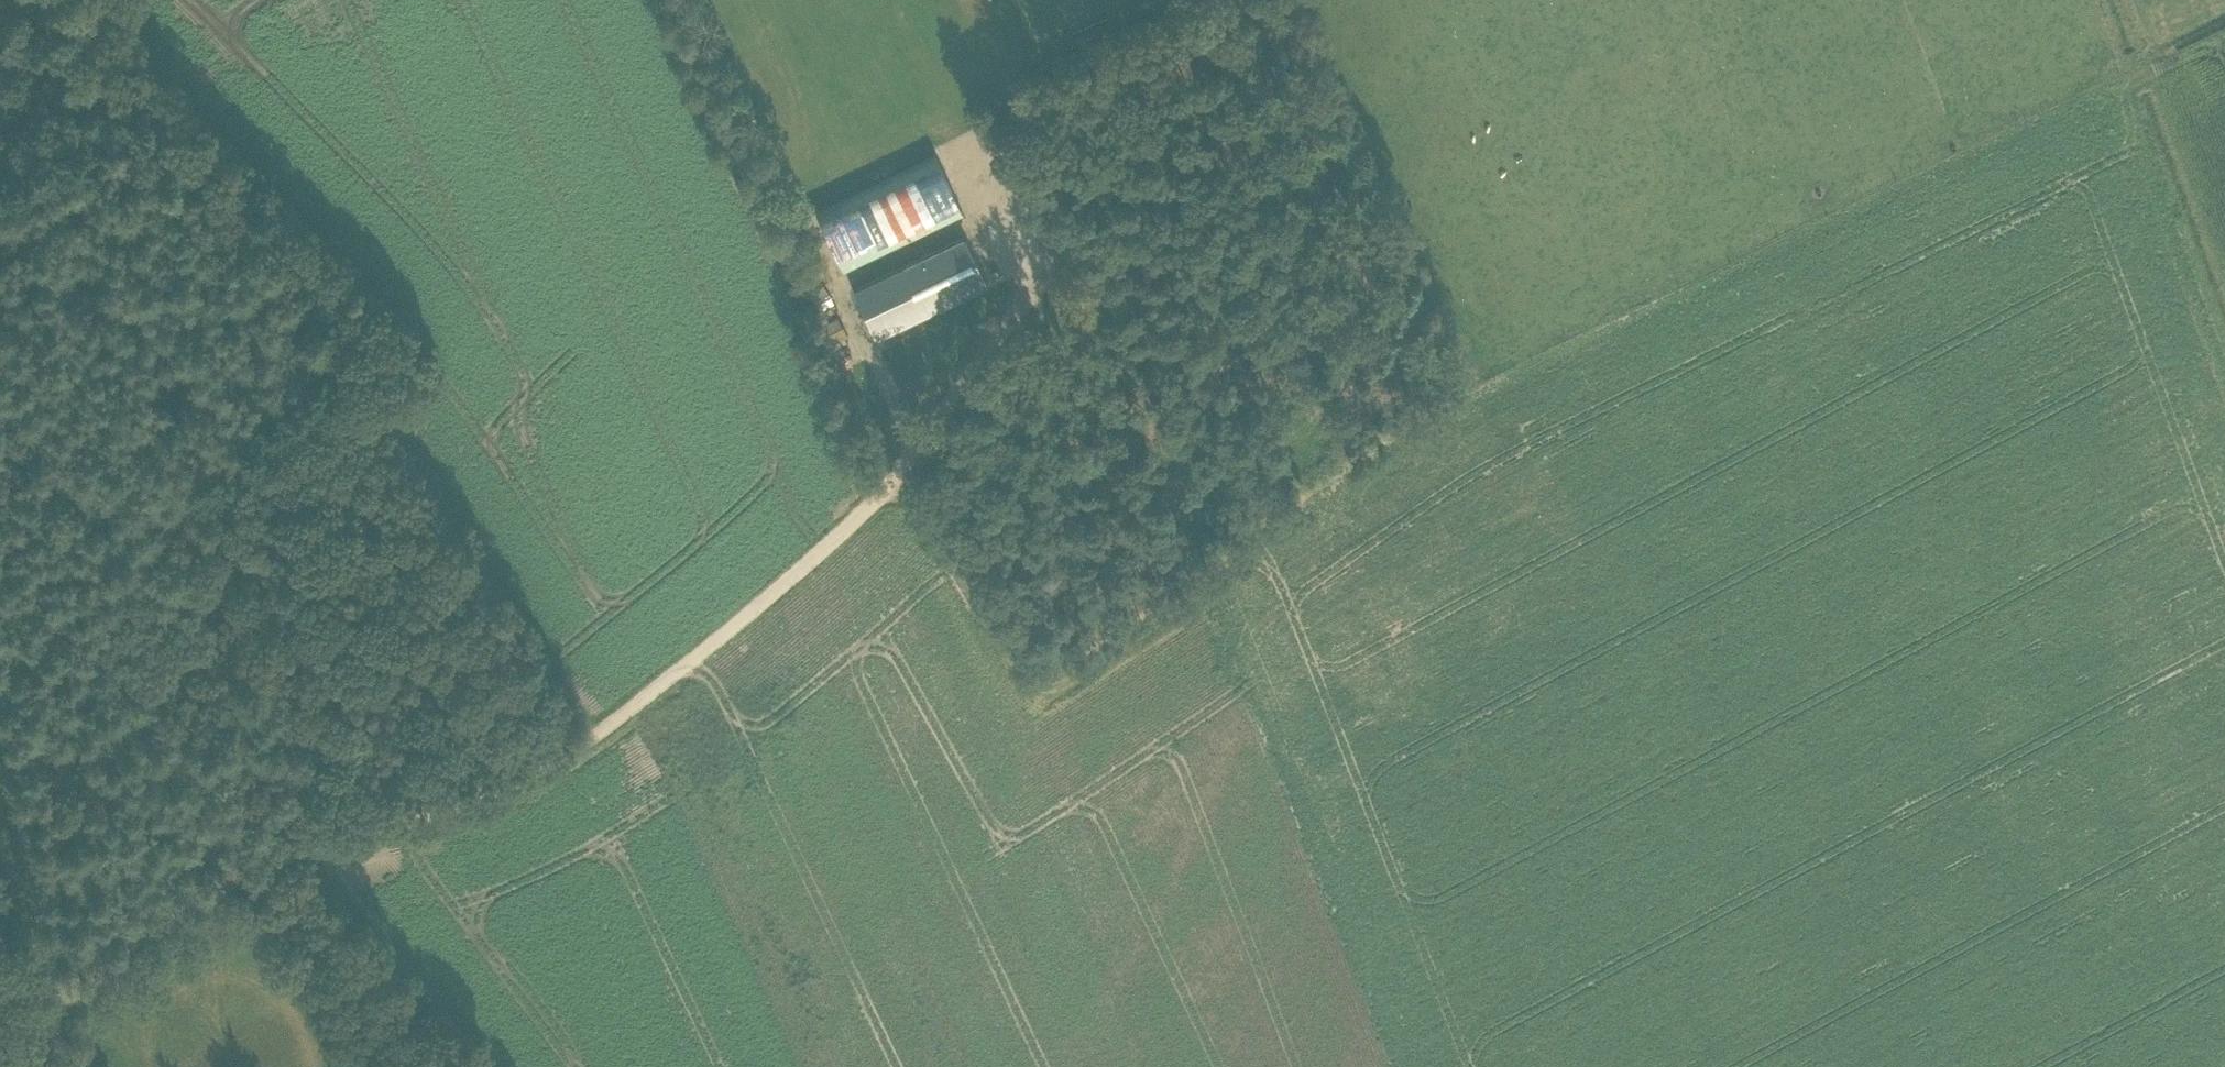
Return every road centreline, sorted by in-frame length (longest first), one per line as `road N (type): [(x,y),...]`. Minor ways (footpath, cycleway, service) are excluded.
road 1 (track): [(45,1008),(270,863),(541,774),(617,723),(835,543),(1028,302),(1051,243)]

